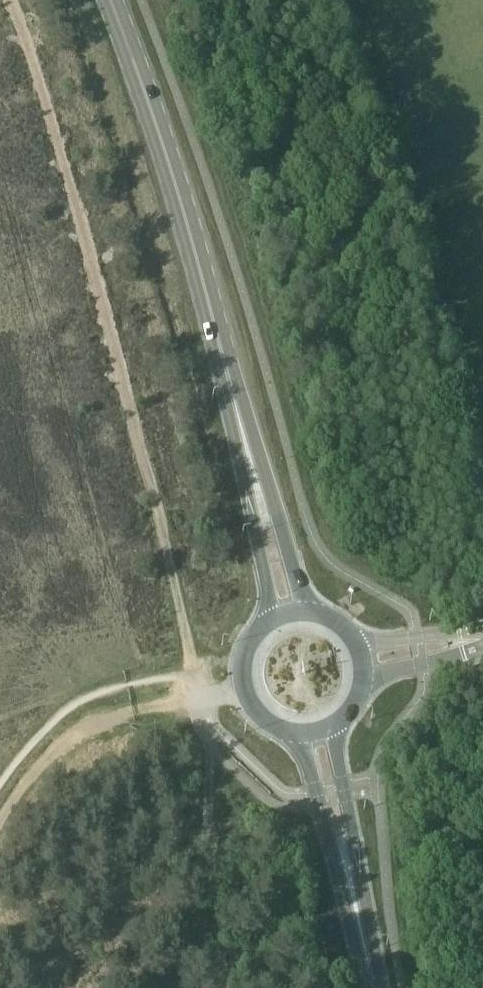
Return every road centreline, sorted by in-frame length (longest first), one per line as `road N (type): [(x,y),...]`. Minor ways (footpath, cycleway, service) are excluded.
road 1 (track): [(192,676),(82,229),(10,0)]
road 2 (primary): [(303,611),(265,452),(193,241)]
road 3 (primary): [(193,241),(275,617)]
road 4 (primary): [(381,987),(335,726)]
road 5 (primary): [(299,735),(366,987)]
road 6 (primary): [(193,241),(112,0)]
road 7 (primary): [(275,617),(248,644),(242,681),(260,718),(299,735)]
road 8 (unclassified): [(482,631),(358,644)]
road 9 (unclassified): [(365,672),(482,638)]

